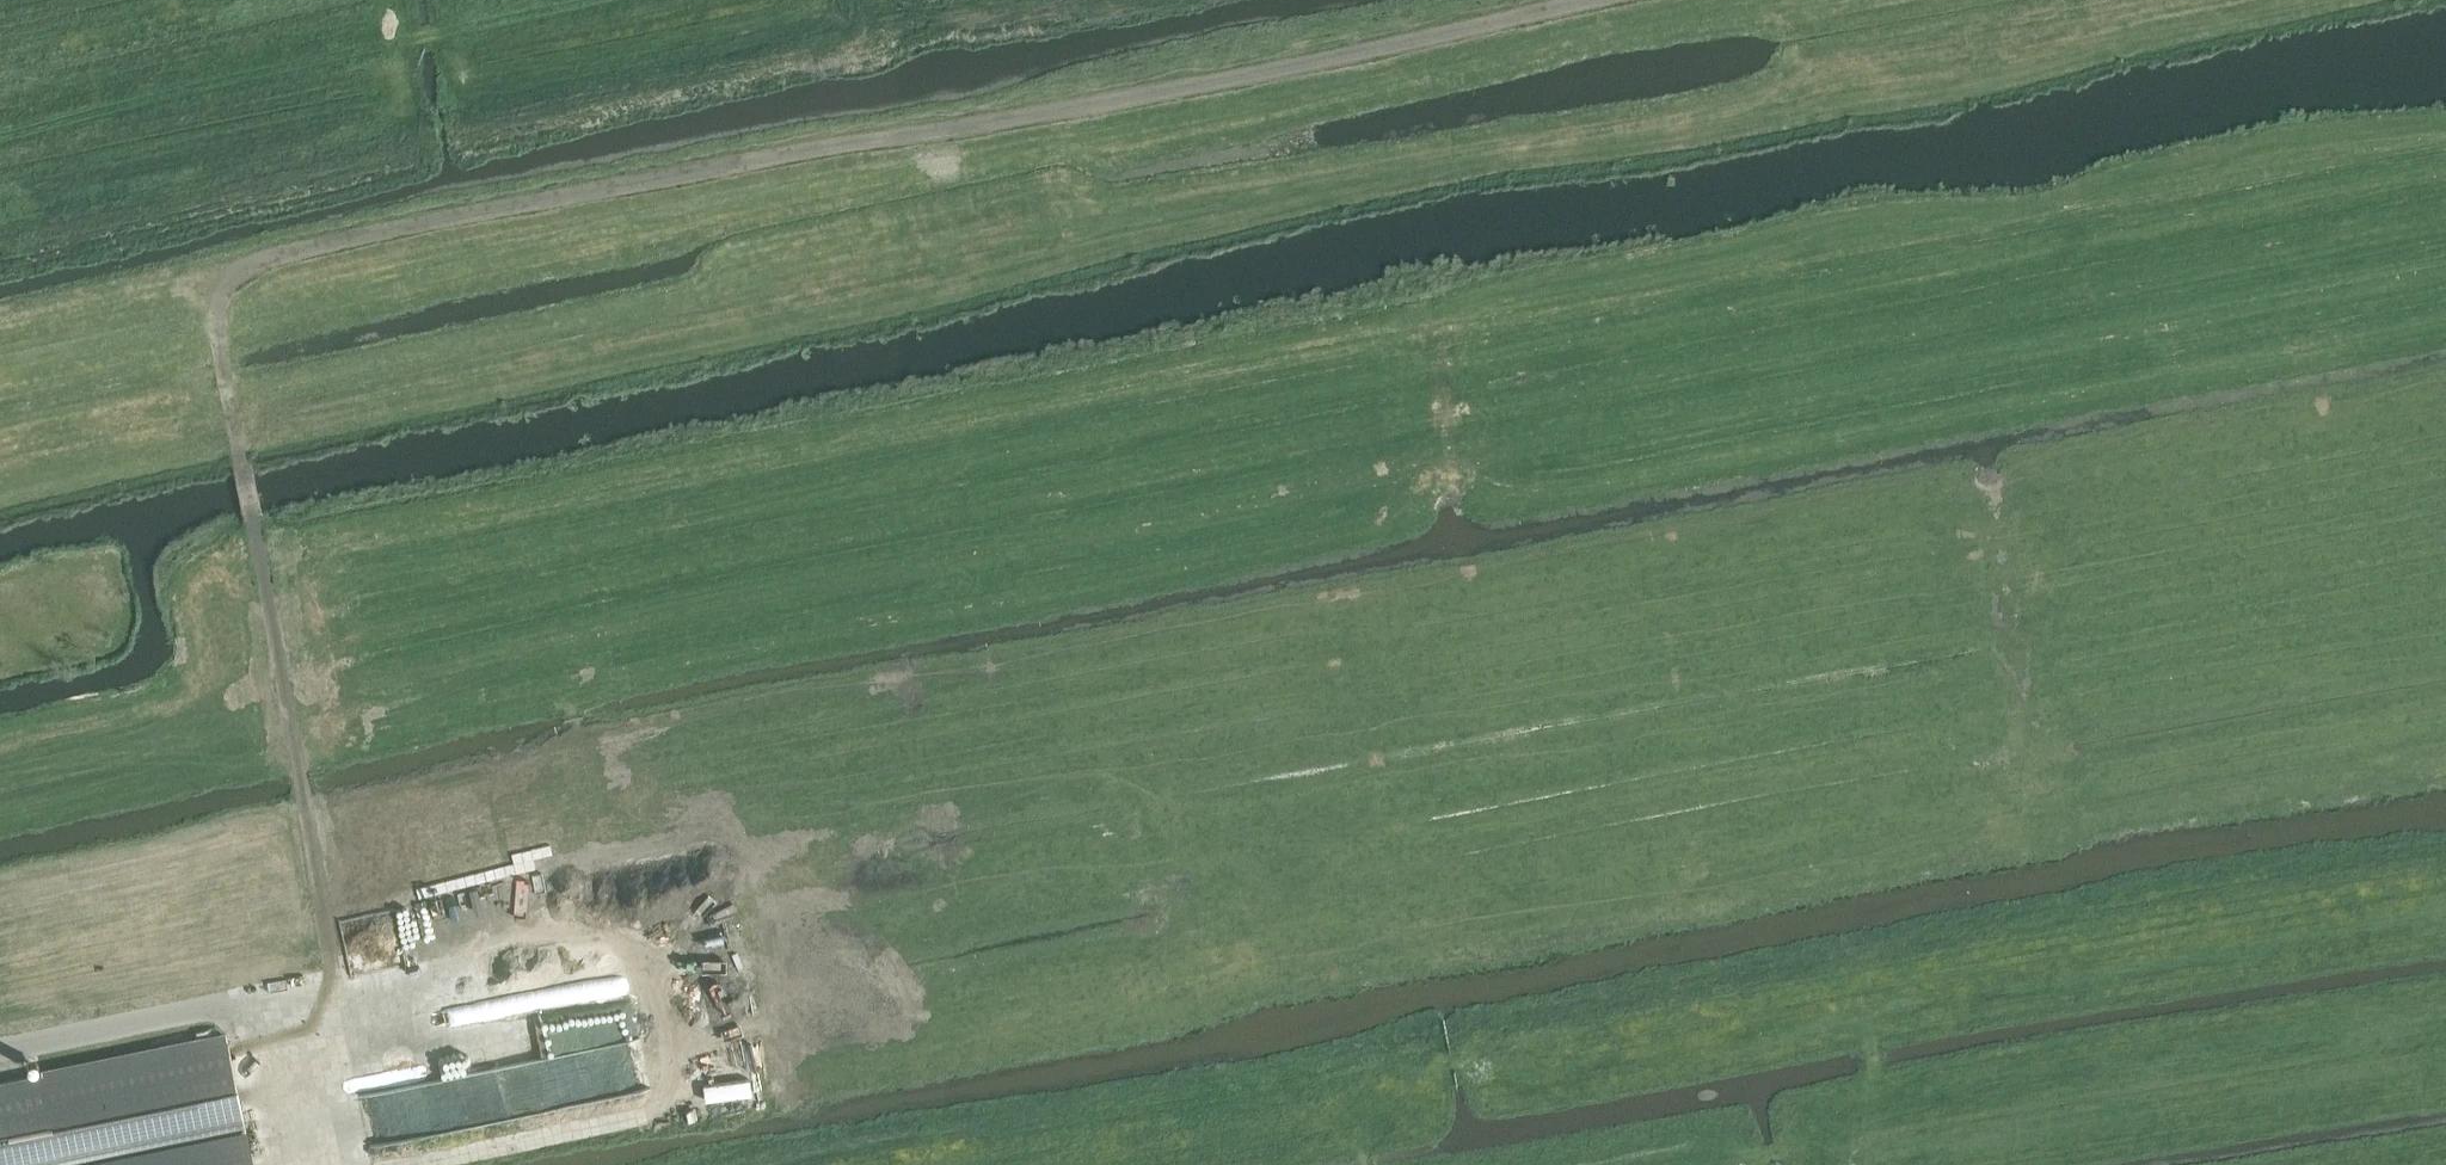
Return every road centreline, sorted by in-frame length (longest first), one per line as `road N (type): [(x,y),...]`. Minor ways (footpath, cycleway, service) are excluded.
road 1 (track): [(1589,0),(1266,71),(874,137),(260,259),(220,293),(220,341),(327,919),(329,985),(269,1003),(0,1045)]

